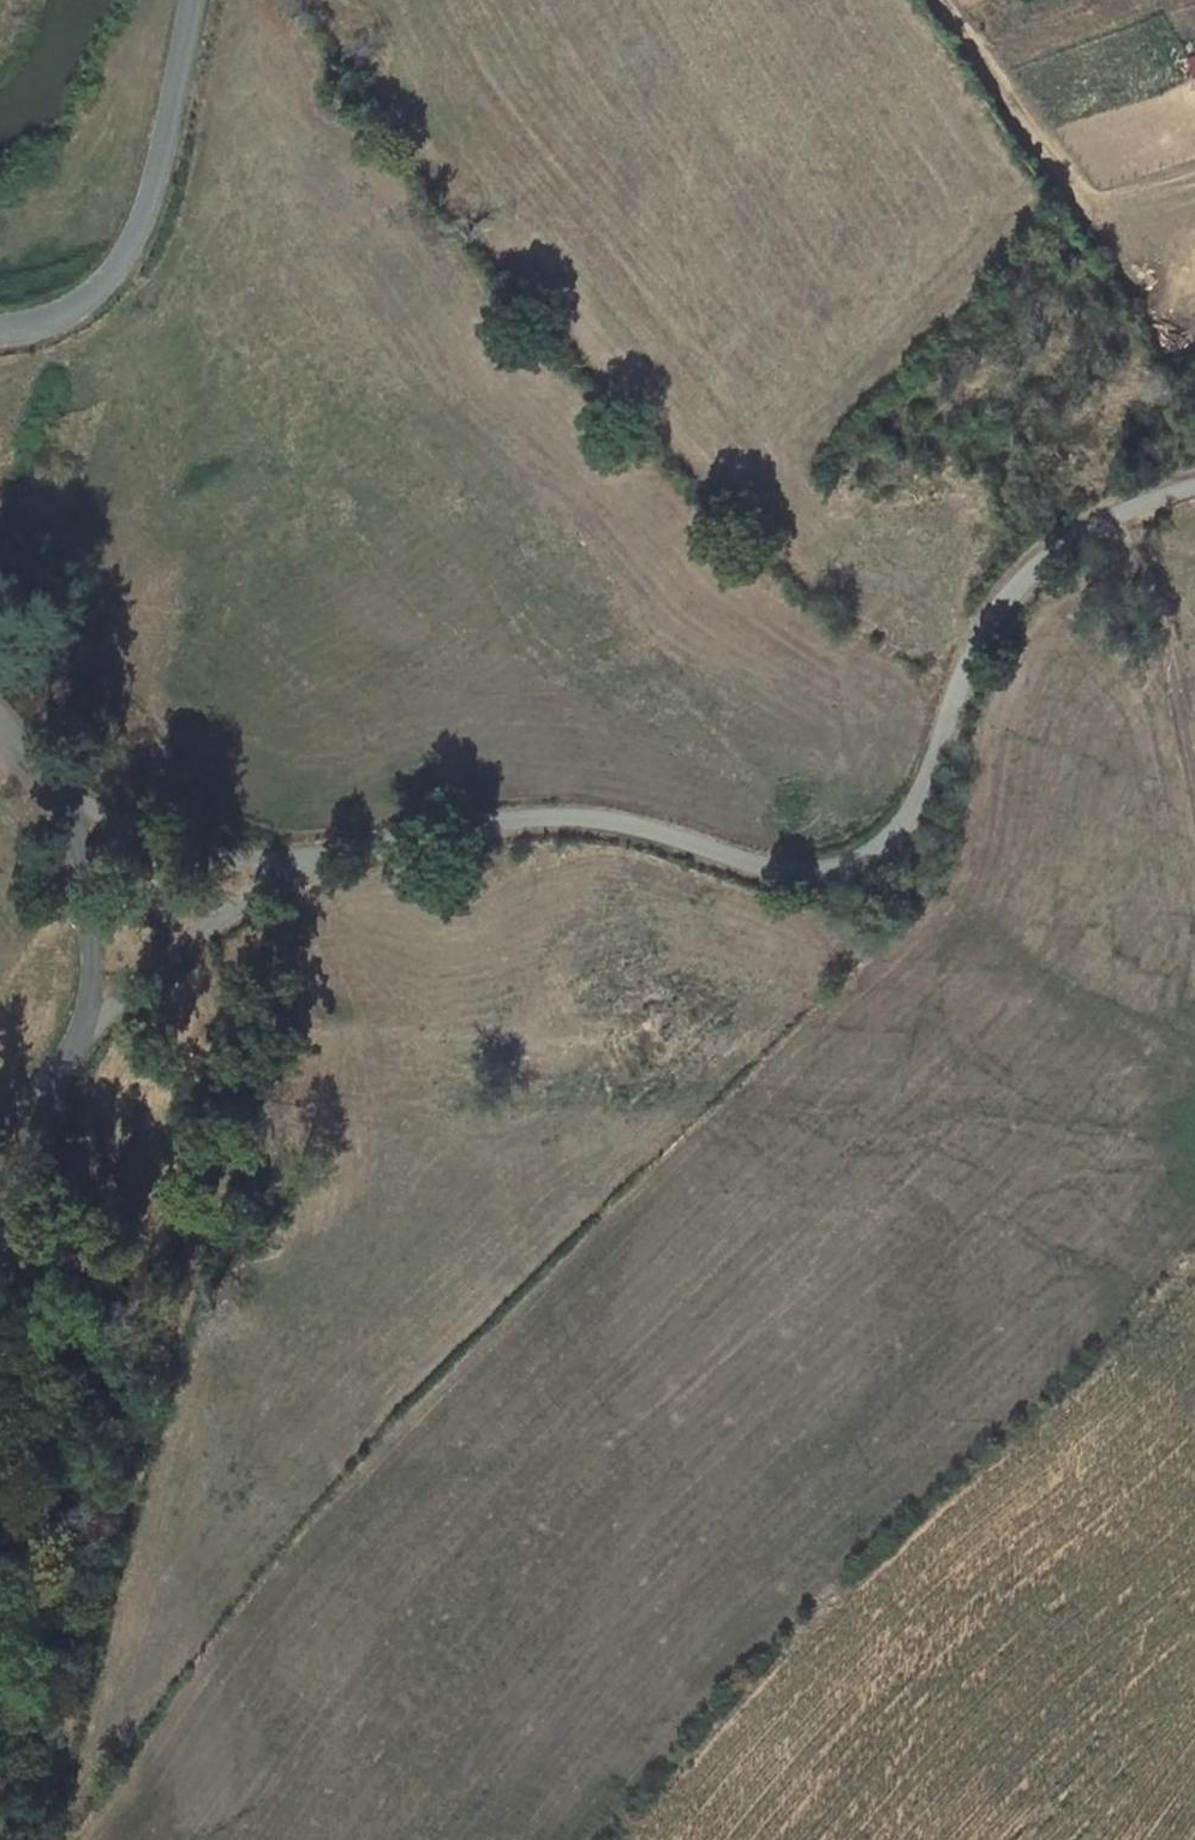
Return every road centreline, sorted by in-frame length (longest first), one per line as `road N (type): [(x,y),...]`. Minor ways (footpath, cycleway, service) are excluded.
road 1 (track): [(216,916),(209,1166),(24,1839)]
road 2 (unclassified): [(191,0),(134,242),(82,311),(49,329),(0,338)]

